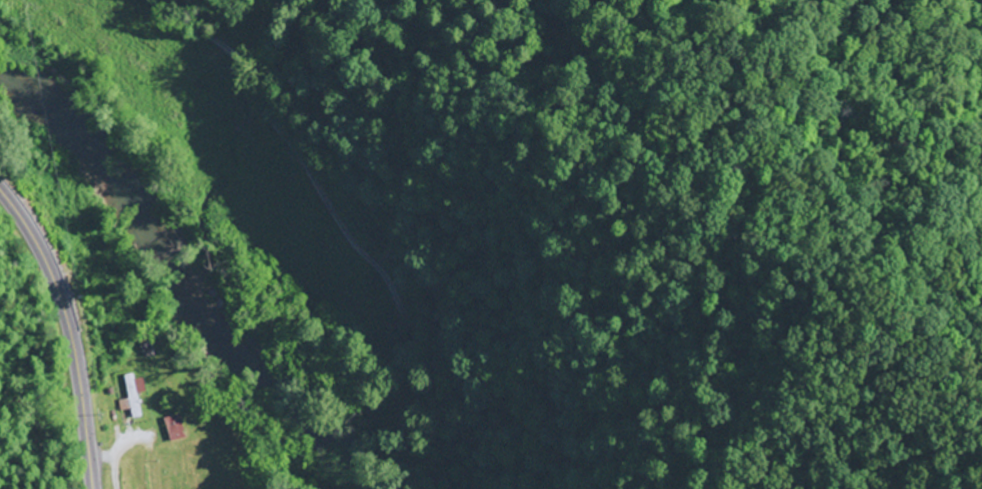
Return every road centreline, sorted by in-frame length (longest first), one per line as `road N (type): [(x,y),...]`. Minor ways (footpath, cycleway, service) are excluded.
road 1 (residential): [(437,488),(421,352),(387,282),(347,238),(242,69),(145,0)]
road 2 (secondary): [(93,488),(66,315),(0,184)]

